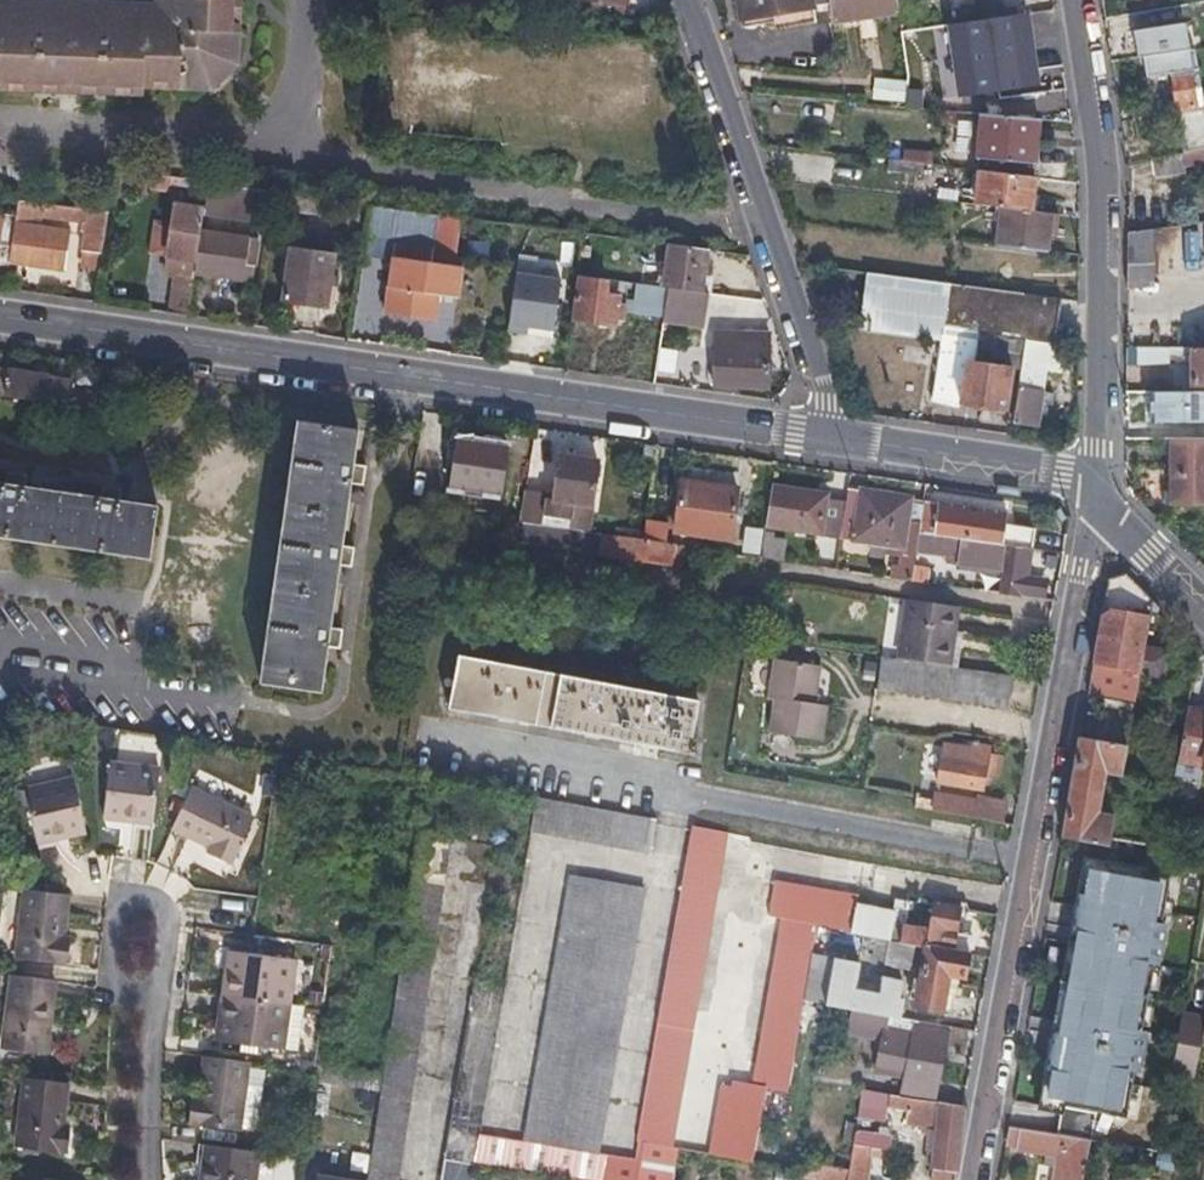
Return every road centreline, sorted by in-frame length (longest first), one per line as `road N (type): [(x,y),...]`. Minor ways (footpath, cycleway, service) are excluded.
road 1 (residential): [(837,436),(0,318)]
road 2 (residential): [(1036,865),(673,800),(636,777),(434,735)]
road 3 (residential): [(1098,501),(1099,163),(1076,0)]
road 4 (residential): [(692,0),(837,436)]
road 5 (residential): [(1036,865),(1098,501)]
road 6 (residential): [(977,1179),(1036,865)]
road 7 (residential): [(146,1179),(141,1071),(153,905)]
road 8 (residential): [(1098,501),(1061,473),(837,436)]
road 9 (residential): [(1203,602),(1098,501)]

